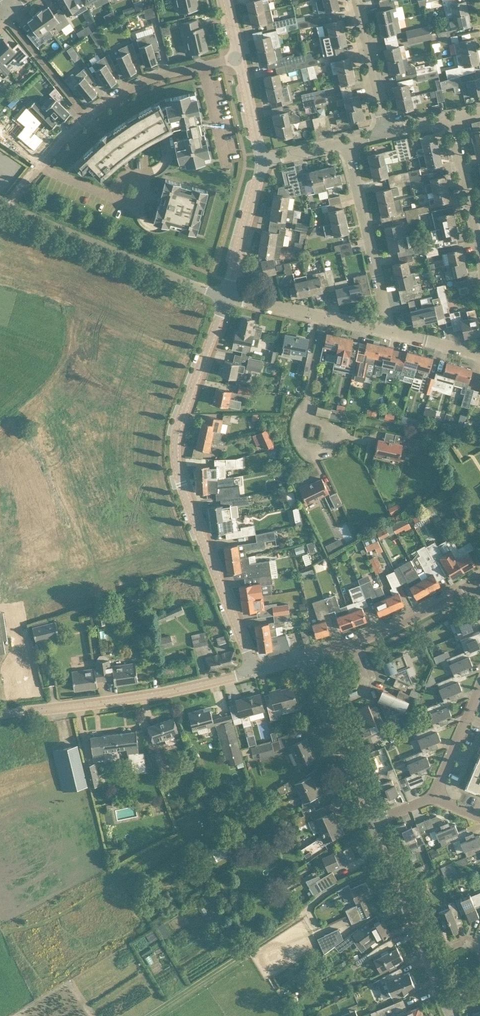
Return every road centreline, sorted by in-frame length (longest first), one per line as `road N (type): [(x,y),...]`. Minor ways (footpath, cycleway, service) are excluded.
road 1 (unclassified): [(255,671),(184,494),(175,452),(226,296)]
road 2 (unclassified): [(149,1015),(350,879),(389,863)]
road 3 (unclassified): [(0,715),(255,671)]
road 4 (unclassified): [(0,203),(226,296)]
road 5 (residential): [(41,166),(87,118),(144,82),(238,58)]
road 6 (residential): [(389,331),(346,142)]
road 7 (residential): [(374,820),(306,657)]
road 8 (residential): [(446,1003),(389,863)]
road 9 (residential): [(226,296),(262,161)]
road 10 (residential): [(476,581),(354,644)]
road 11 (residential): [(385,133),(355,0)]
road 12 (residential): [(479,251),(451,118)]

